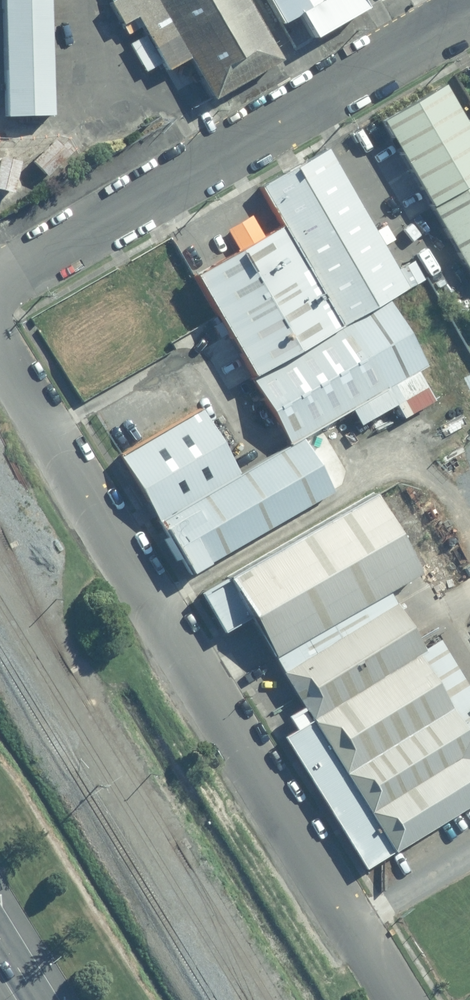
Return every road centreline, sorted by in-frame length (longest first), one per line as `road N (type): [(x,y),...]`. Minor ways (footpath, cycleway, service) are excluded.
road 1 (residential): [(392,999),(0,350)]
road 2 (residential): [(469,16),(0,288)]

